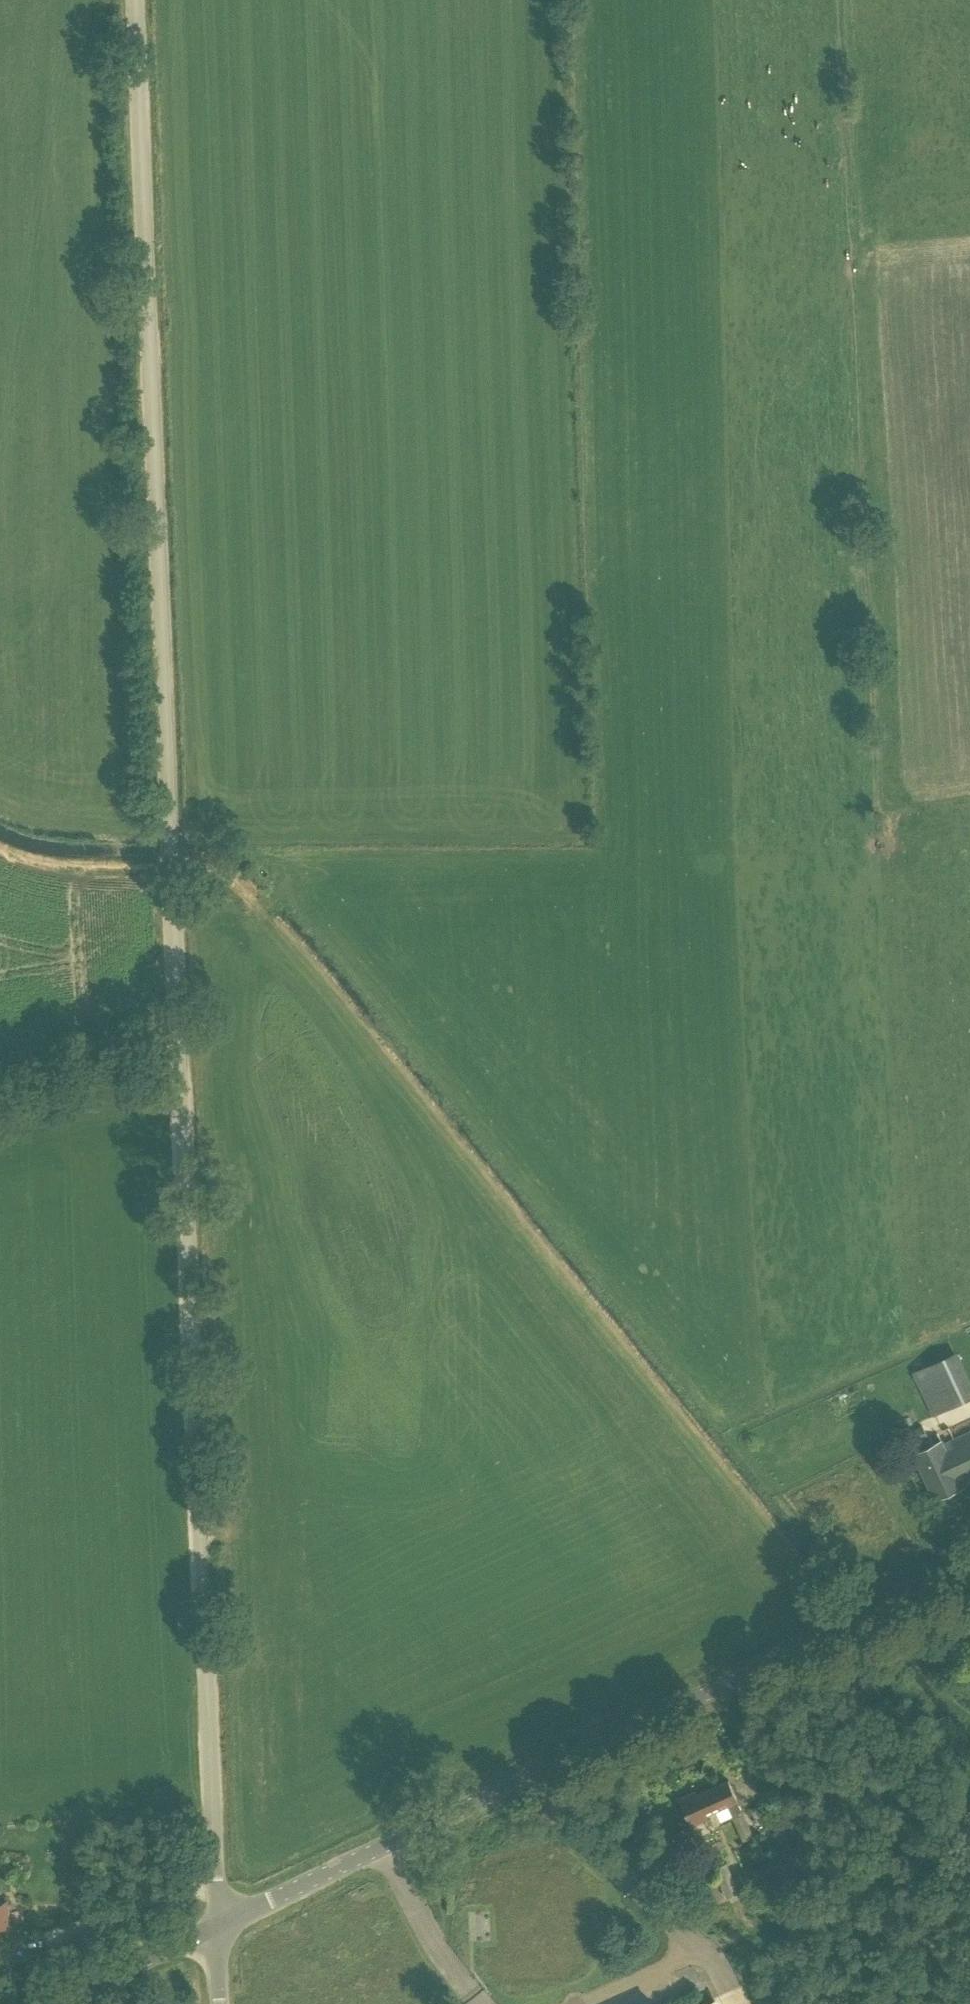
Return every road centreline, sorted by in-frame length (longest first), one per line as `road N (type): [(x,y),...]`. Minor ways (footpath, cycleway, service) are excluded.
road 1 (unclassified): [(220,1926),(136,0)]
road 2 (tertiary): [(220,1926),(969,1570)]
road 3 (track): [(843,1629),(876,1716),(881,1763),(868,1855),(844,1905),(969,1967)]
road 4 (tertiary): [(65,2003),(220,1926)]
road 5 (track): [(844,1905),(699,1947)]
road 6 (track): [(882,1612),(969,1723)]

